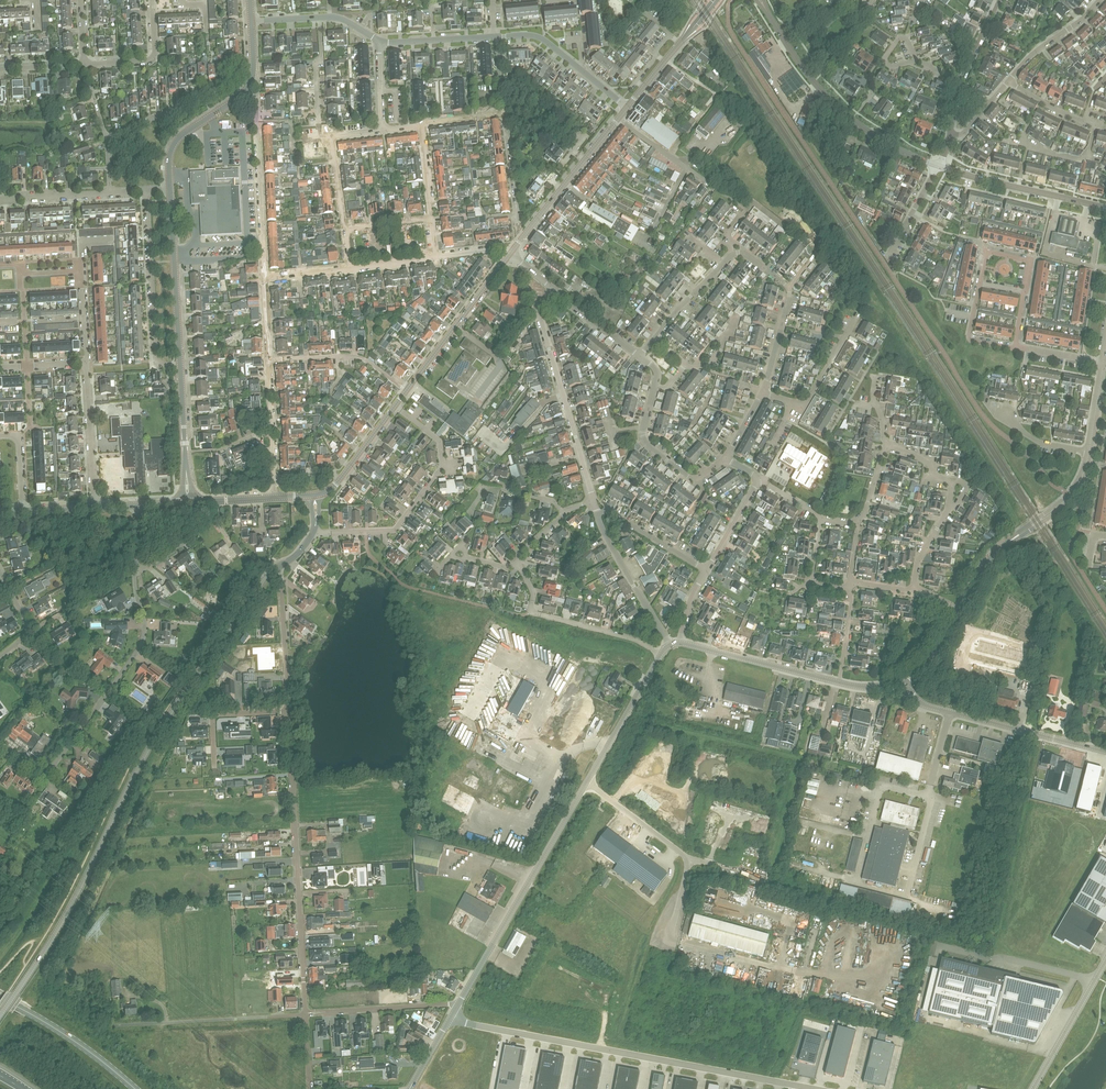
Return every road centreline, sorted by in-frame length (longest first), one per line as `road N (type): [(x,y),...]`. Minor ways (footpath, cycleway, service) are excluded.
road 1 (tertiary): [(0,1016),(67,915),(163,724),(279,565)]
road 2 (unclassified): [(457,1004),(660,655)]
road 3 (unclassified): [(812,1088),(452,1014)]
road 4 (residential): [(305,1013),(288,710)]
road 5 (residential): [(0,744),(35,768),(55,766),(141,644),(135,573)]
road 6 (residential): [(314,532),(394,531),(443,465),(438,439),(396,405)]
road 7 (tertiary): [(937,166),(865,129),(829,98),(771,18)]
road 8 (residential): [(594,501),(540,314),(555,289)]
road 9 (residential): [(960,611),(992,557),(1070,495),(1089,450)]
road 10 (unclassified): [(98,1027),(305,1013)]
road 11 (residential): [(180,365),(157,366),(147,190)]
road 12 (unclassified): [(904,898),(952,711)]
road 13 (residential): [(660,655),(634,640),(533,614),(533,592),(516,563)]
road 14 (tertiary): [(396,405),(509,255)]
road 15 (residential): [(180,365),(170,189)]
road 16 (tertiary): [(509,255),(618,119)]
road 17 (residential): [(763,393),(788,288),(747,255),(734,254)]
road 18 (tertiary): [(1105,208),(939,167)]
road 19 (residential): [(840,685),(680,643)]
road 20 (secondary): [(135,1088),(67,1036),(0,998)]
road 21 (unclassified): [(1105,751),(952,711)]
road 22 (residential): [(627,107),(546,41),(497,37)]
road 23 (residential): [(264,241),(256,107),(246,91)]
road 24 (unclassified): [(305,1013),(457,1004)]
road 25 (residential): [(669,646),(598,514)]
road 26 (residential): [(345,230),(331,138),(383,130)]
road 27 (residential): [(95,508),(85,363)]
road 28 (residential): [(288,710),(279,565)]
road 29 (residential): [(84,319),(81,272),(20,274),(19,265),(0,266)]
road 30 (residential): [(170,189),(177,140),(246,91)]
road 31 (residential): [(288,710),(213,715),(215,772)]
road 32 (residential): [(107,139),(226,86)]
road 33 (residential): [(598,514),(607,511),(707,571)]
road 34 (residential): [(85,64),(153,56),(152,0)]
road 35 (tertiary): [(315,496),(335,486),(396,405)]
road 36 (unclassified): [(1032,1088),(1093,981)]
road 37 (residential): [(1009,81),(1099,0)]

